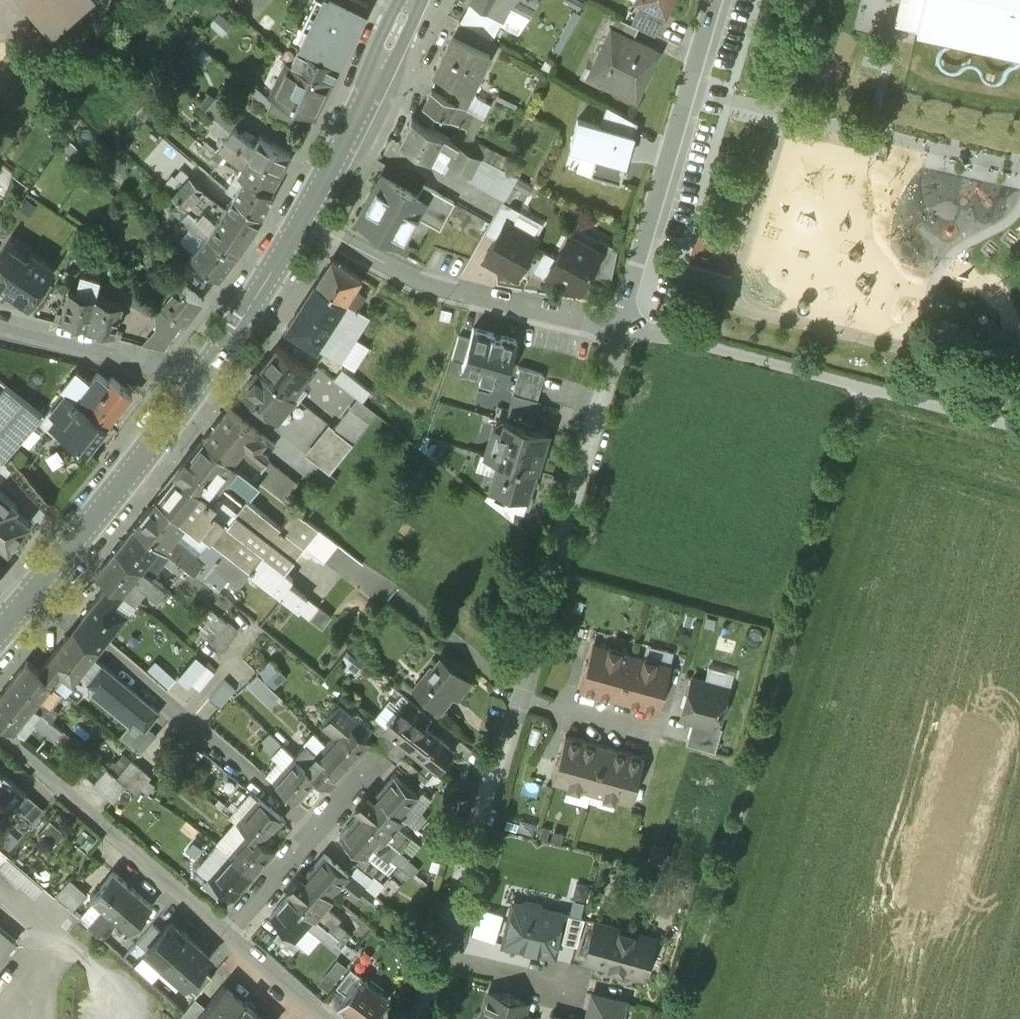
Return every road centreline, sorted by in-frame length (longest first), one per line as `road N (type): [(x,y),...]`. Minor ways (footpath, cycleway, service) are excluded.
road 1 (residential): [(425,1018),(617,326)]
road 2 (track): [(679,1018),(865,389)]
road 3 (track): [(617,326),(1019,430)]
road 4 (residential): [(36,589),(317,830)]
road 5 (residential): [(617,326),(715,0)]
road 6 (residential): [(303,218),(401,274),(448,290),(617,326)]
road 7 (residential): [(227,933),(0,737)]
road 8 (secondary): [(36,589),(198,382)]
road 9 (secondary): [(303,218),(410,0)]
road 10 (residential): [(198,382),(0,328)]
road 11 (secondary): [(198,382),(303,218)]
road 12 (residential): [(317,830),(227,933)]
road 13 (residential): [(323,1018),(227,933)]

